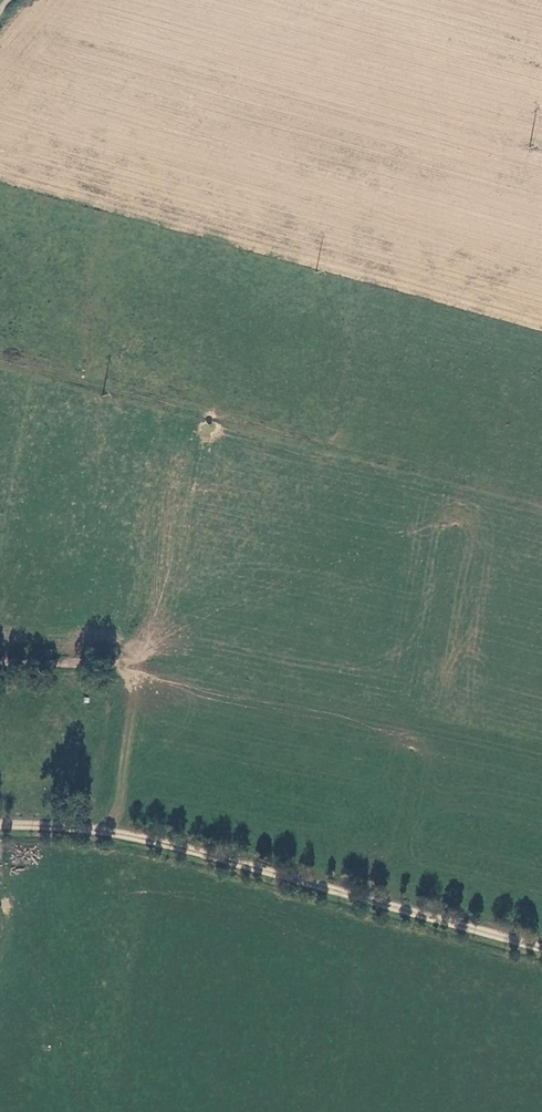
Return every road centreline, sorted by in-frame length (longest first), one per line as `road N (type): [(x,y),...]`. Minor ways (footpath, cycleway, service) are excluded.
road 1 (unclassified): [(541,951),(147,840),(0,826)]

